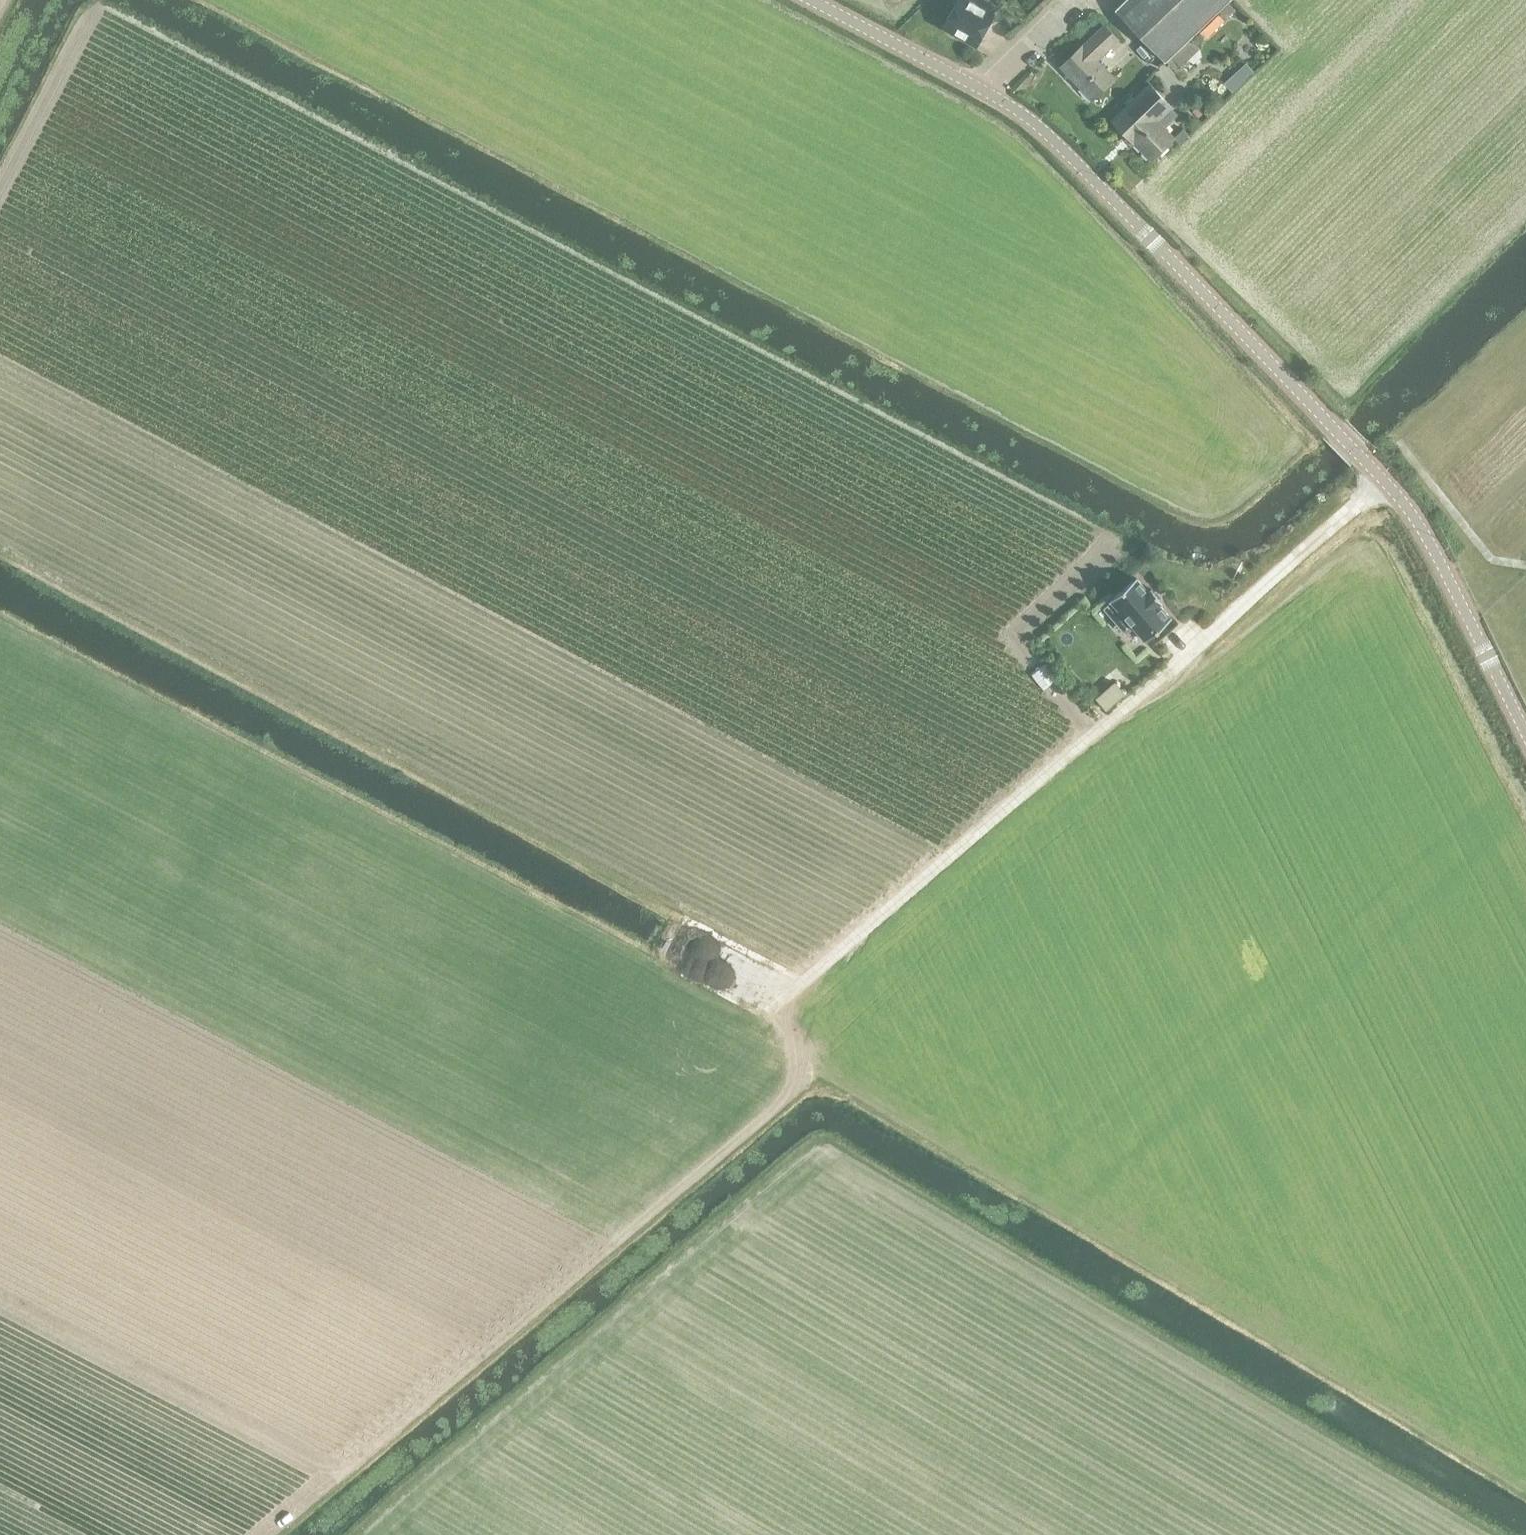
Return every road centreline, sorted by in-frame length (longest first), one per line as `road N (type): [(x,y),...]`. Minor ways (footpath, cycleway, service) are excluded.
road 1 (residential): [(1359,455),(1048,133),(993,96),(812,0)]
road 2 (unclassified): [(1525,733),(1414,517),(1359,455)]

